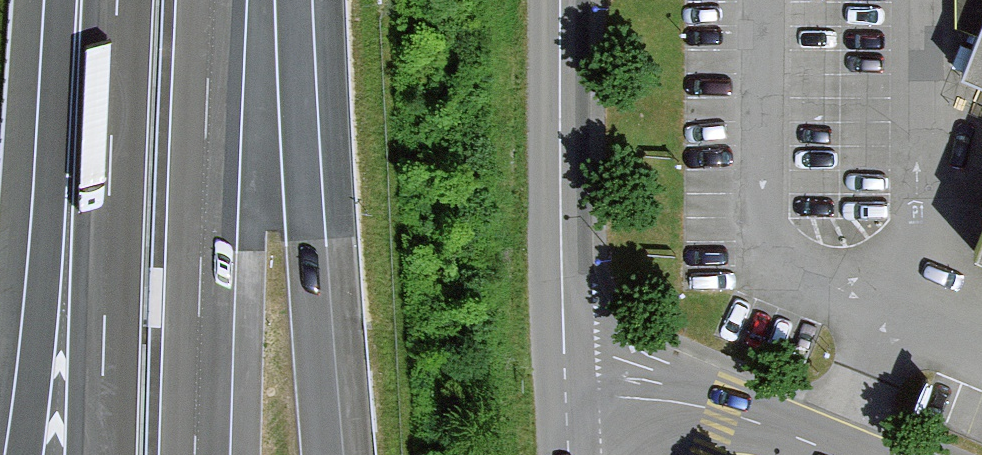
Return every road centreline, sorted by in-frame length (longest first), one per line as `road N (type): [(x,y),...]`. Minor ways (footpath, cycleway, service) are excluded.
road 1 (motorway): [(95,0),(24,454)]
road 2 (motorway): [(324,454),(299,0)]
road 3 (motorway): [(197,454),(214,0)]
road 4 (motorway): [(115,0),(100,454)]
road 5 (residential): [(559,0),(562,377)]
road 6 (unclassified): [(562,377),(723,411),(837,454)]

